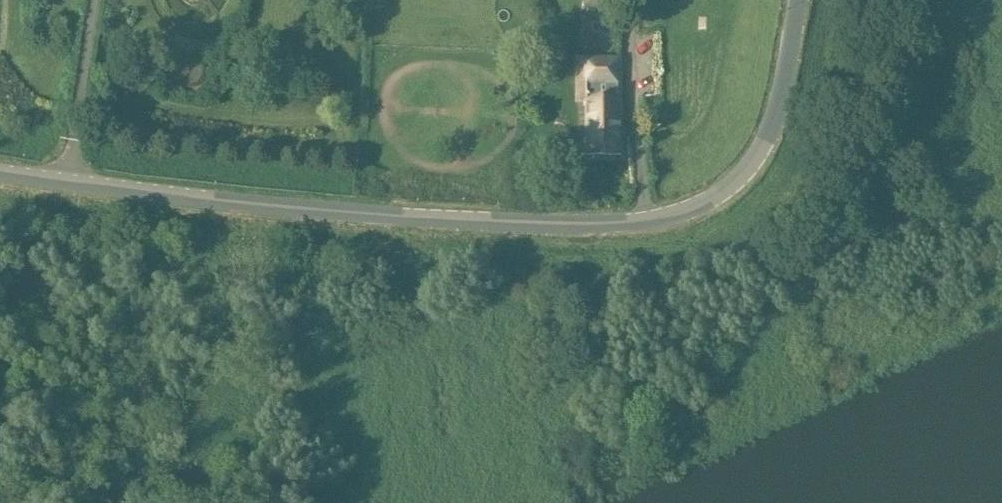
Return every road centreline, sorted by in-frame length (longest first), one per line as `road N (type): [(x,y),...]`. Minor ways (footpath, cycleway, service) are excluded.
road 1 (tertiary): [(0,170),(566,223),(644,219),(735,183),(760,145),(794,0)]

